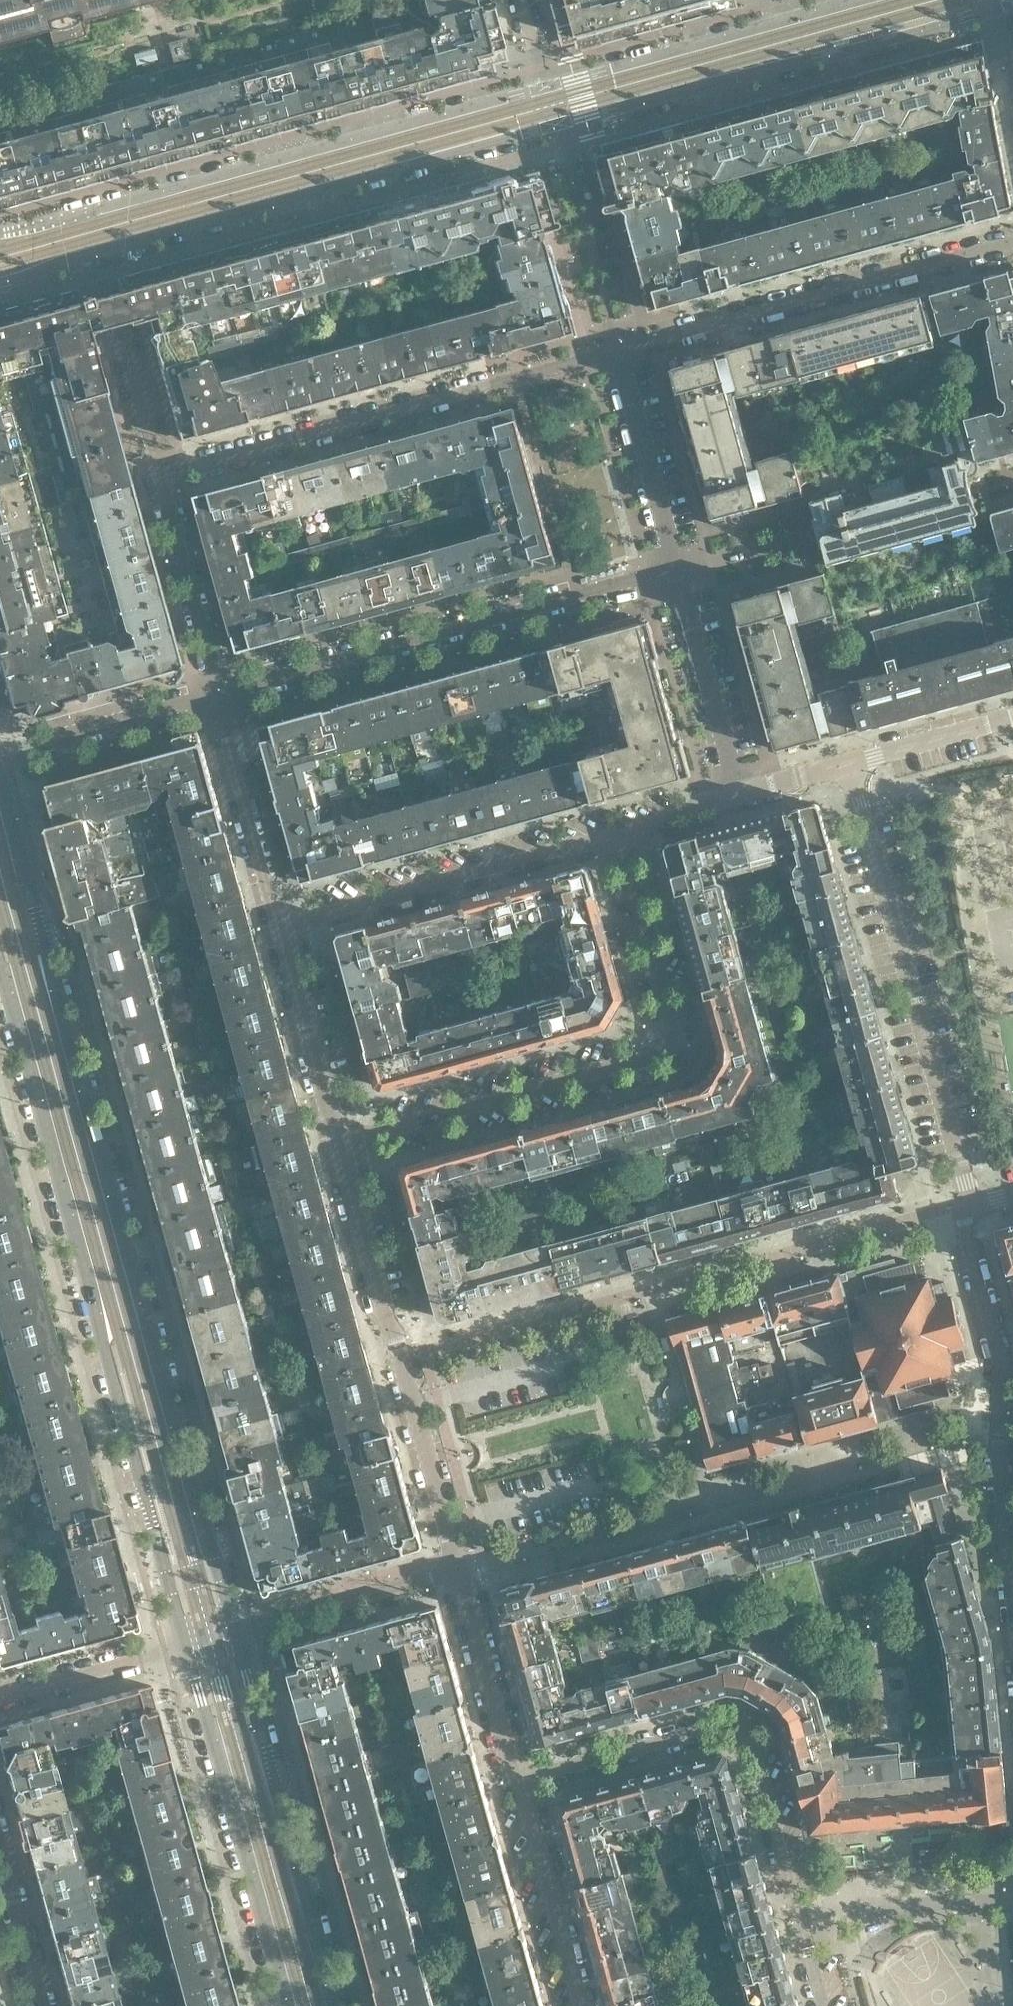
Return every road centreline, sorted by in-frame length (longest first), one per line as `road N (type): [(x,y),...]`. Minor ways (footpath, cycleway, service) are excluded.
road 1 (tertiary): [(235,1634),(0,780)]
road 2 (residential): [(619,349),(158,478),(218,692)]
road 3 (tertiary): [(0,973),(186,1647)]
road 4 (tertiary): [(0,285),(556,126)]
road 5 (tertiary): [(544,85),(0,232)]
road 6 (residential): [(335,1142),(635,1062),(665,1039),(671,1003),(620,832)]
road 7 (residential): [(826,2005),(757,1753),(743,1734),(718,1728),(519,1781)]
road 8 (residential): [(218,692),(679,573)]
road 9 (tertiary): [(556,126),(1012,5)]
road 10 (residential): [(967,1204),(849,763)]
road 11 (residential): [(335,1142),(460,1572)]
road 12 (residential): [(1012,1617),(998,1470),(998,1359),(963,1223),(967,1204)]
road 13 (residential): [(1012,241),(619,349)]
road 14 (tertiary): [(335,2005),(235,1634)]
road 15 (tertiary): [(186,1647),(286,2005)]
road 16 (residential): [(620,832),(278,928)]
road 17 (residential): [(218,692),(278,928)]
road 18 (tertiary): [(773,23),(544,85)]
road 19 (residential): [(460,1572),(235,1634)]
road 20 (residential): [(519,1781),(582,2005)]
road 21 (residential): [(679,573),(619,349)]
road 22 (residential): [(619,349),(556,126)]
road 23 (residential): [(0,760),(218,692)]
road 24 (residential): [(739,792),(679,573)]
road 25 (residential): [(278,928),(335,1142)]
road 26 (residential): [(460,1572),(519,1781)]
road 27 (residential): [(0,1699),(186,1647)]
road 28 (residential): [(849,763),(1012,717)]
road 29 (residential): [(0,1852),(43,2005)]
road 30 (residential): [(620,832),(739,792)]

